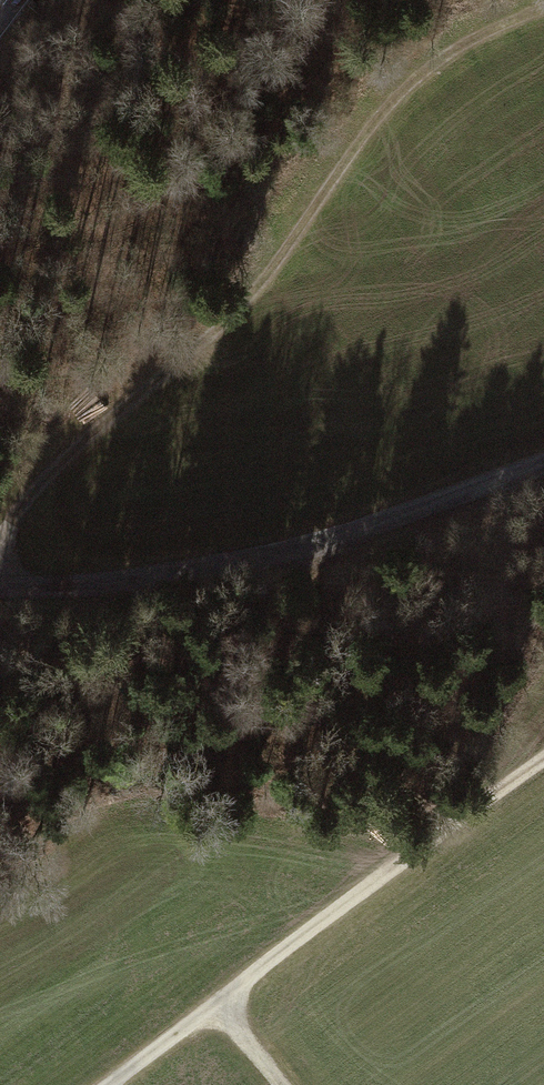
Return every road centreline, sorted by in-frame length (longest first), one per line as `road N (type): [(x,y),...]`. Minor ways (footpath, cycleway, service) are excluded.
road 1 (track): [(0,552),(68,455),(188,358),(258,288),(378,118),(449,50),(543,11)]
road 2 (tertiary): [(0,587),(49,592),(178,579),(344,537),(543,463)]
road 3 (track): [(543,765),(110,1084)]

